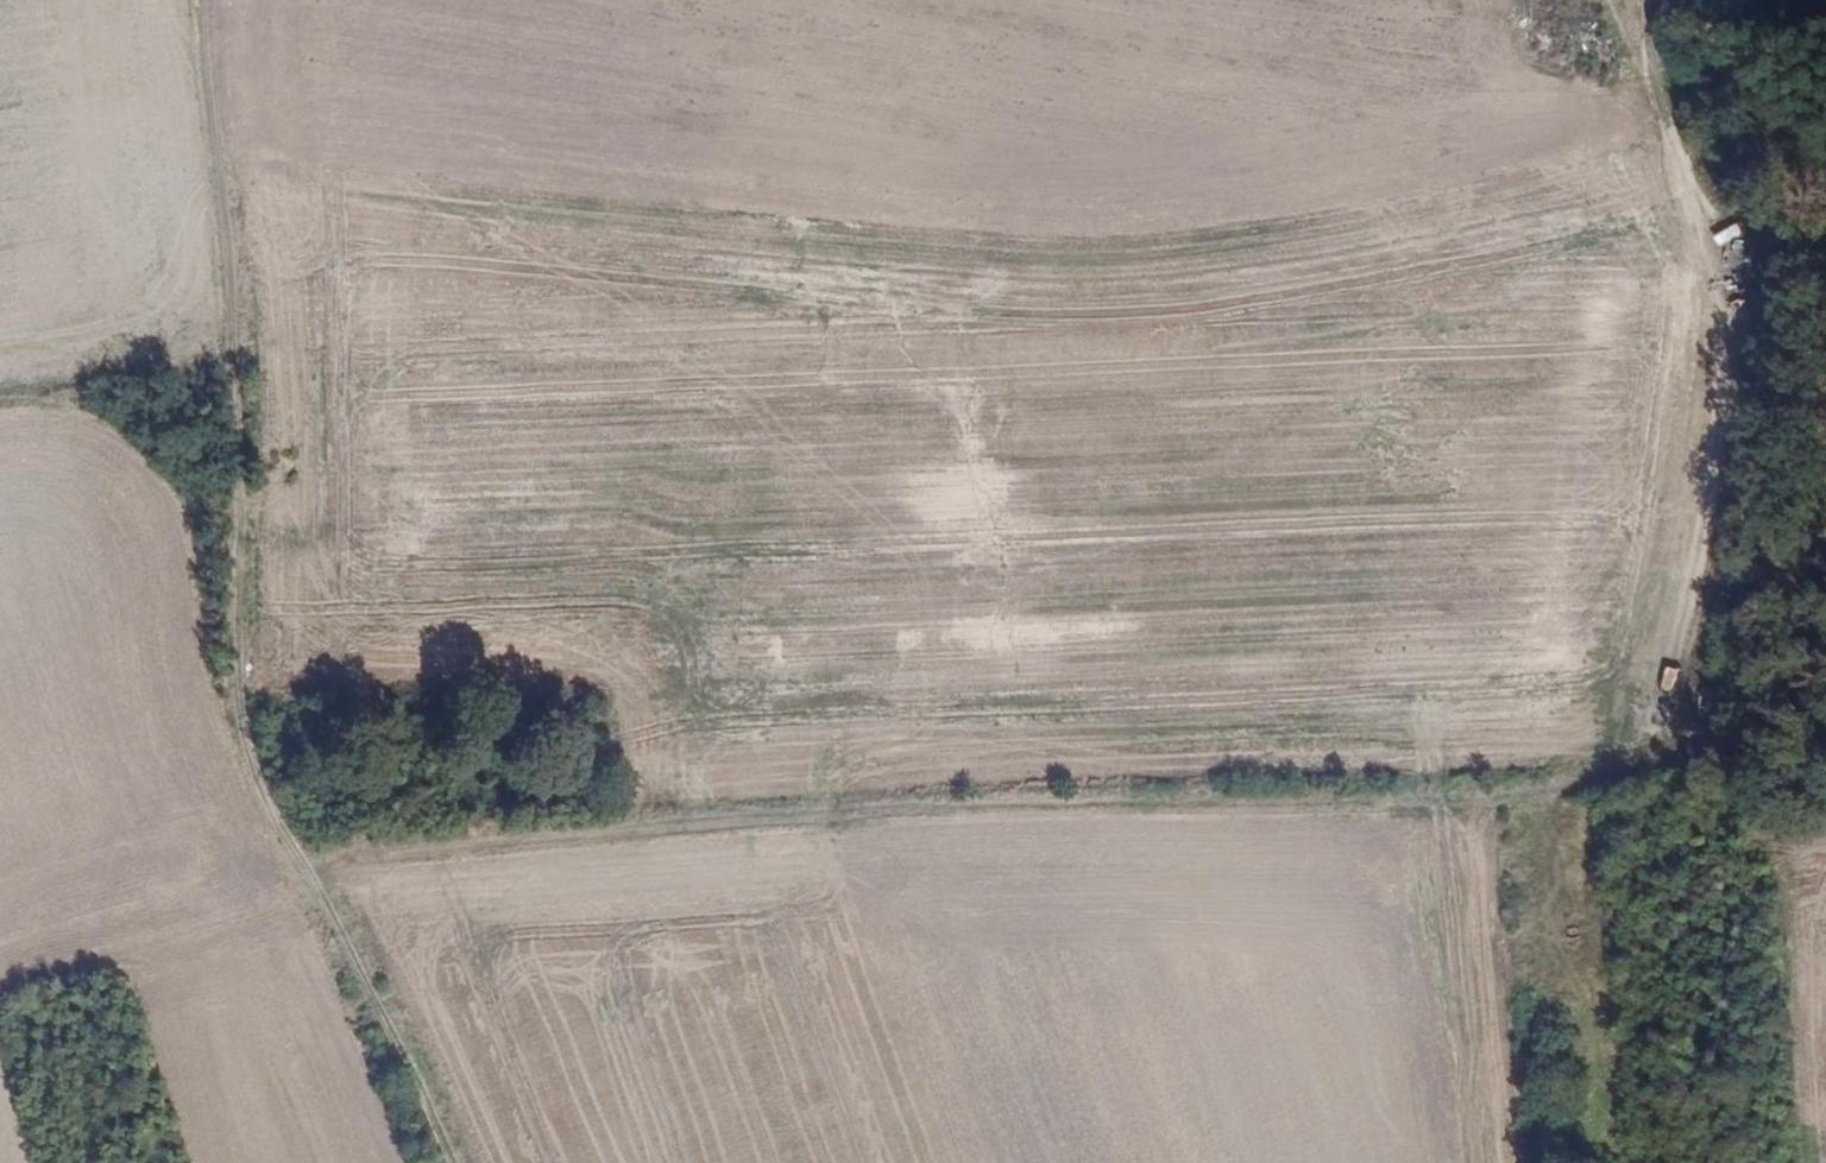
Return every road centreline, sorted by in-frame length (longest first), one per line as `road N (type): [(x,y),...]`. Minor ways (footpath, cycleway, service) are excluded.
road 1 (track): [(0,417),(231,396)]

